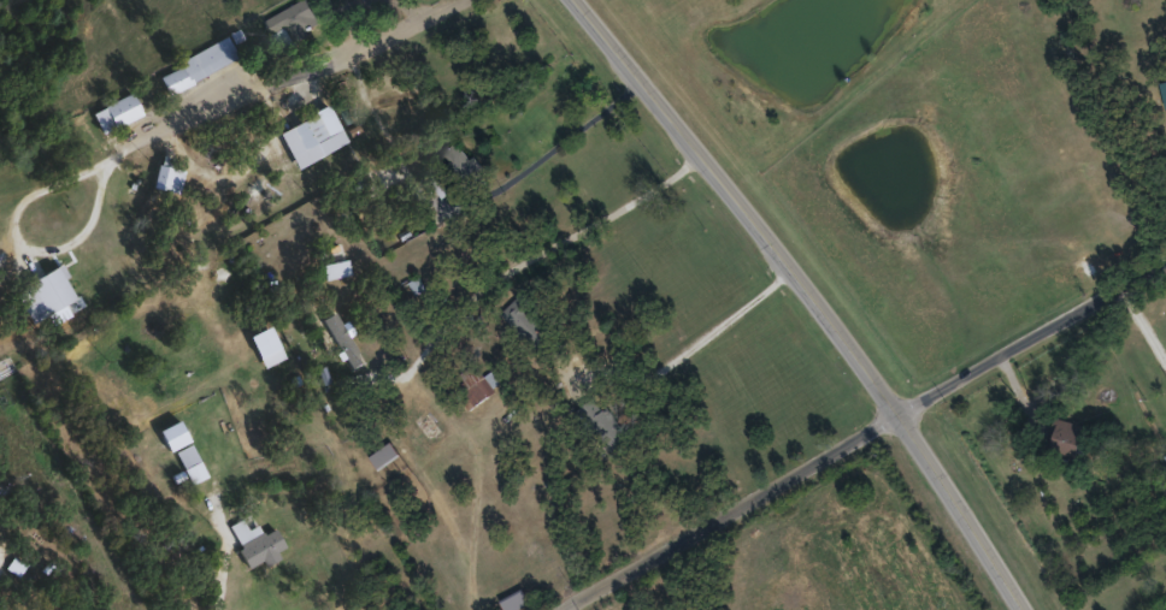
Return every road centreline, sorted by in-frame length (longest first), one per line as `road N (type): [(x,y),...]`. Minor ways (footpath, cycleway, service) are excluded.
road 1 (tertiary): [(1027,609),(902,416),(575,0)]
road 2 (residential): [(560,609),(1165,266)]
road 3 (residential): [(696,148),(866,39),(881,35),(940,60),(961,35),(964,0)]

